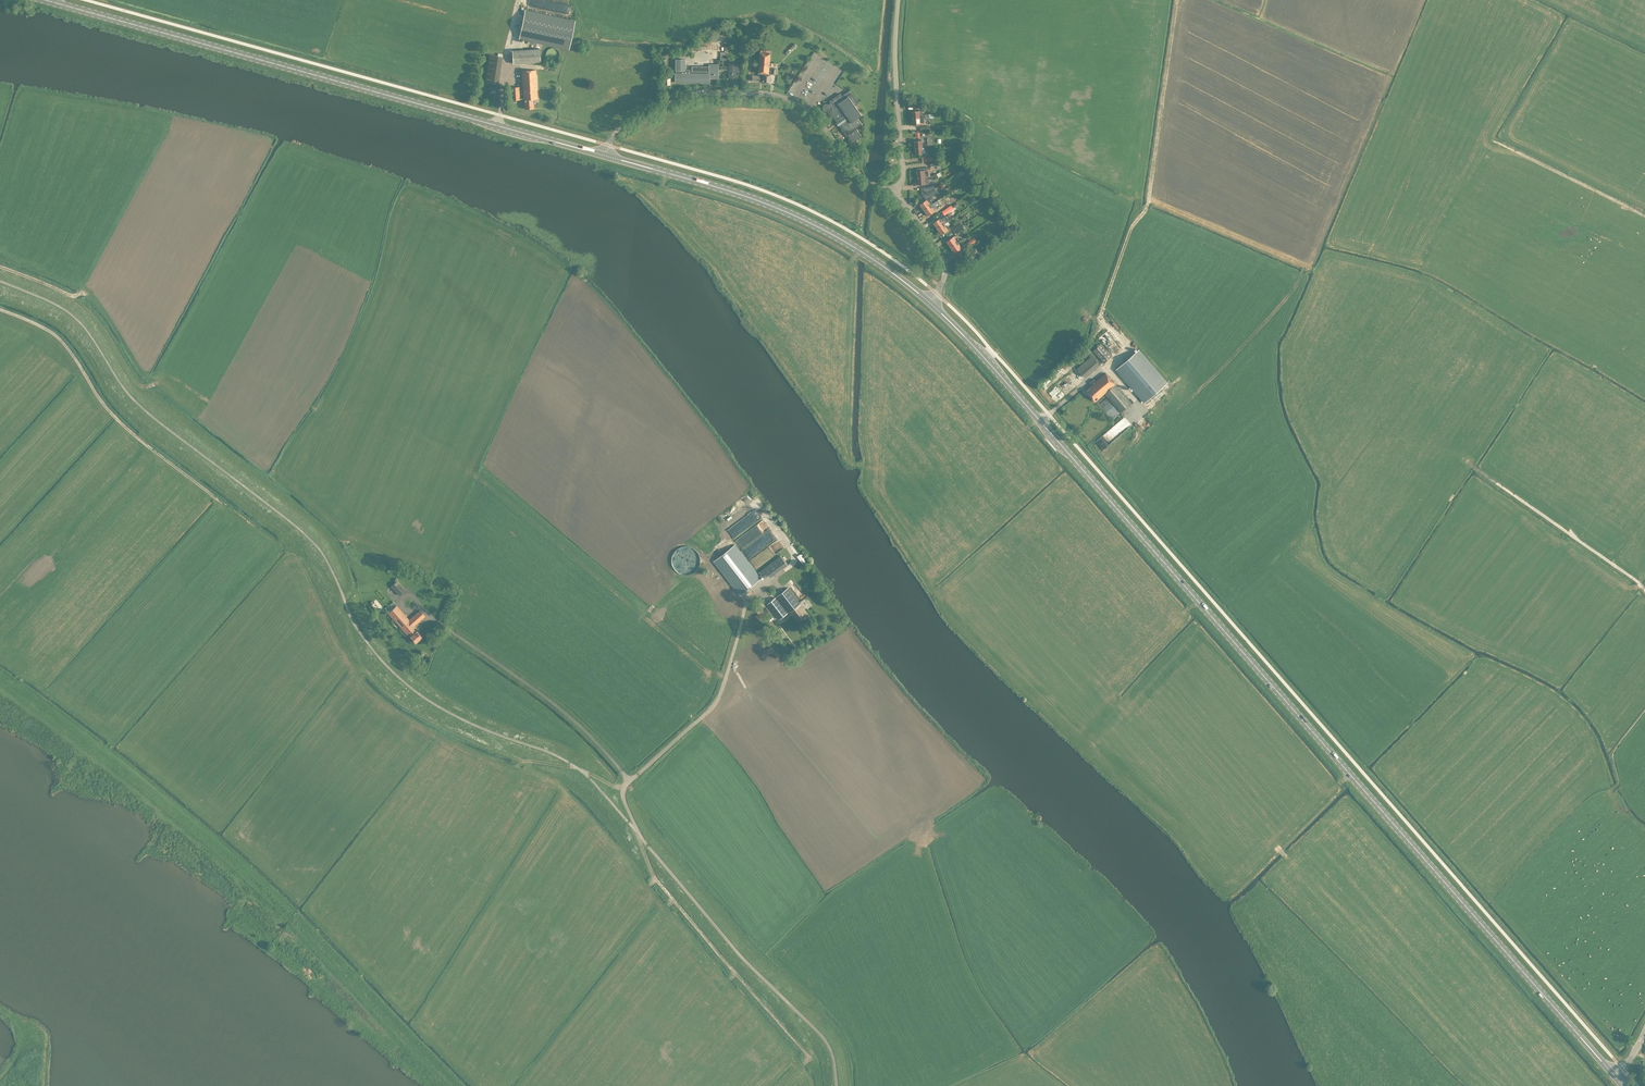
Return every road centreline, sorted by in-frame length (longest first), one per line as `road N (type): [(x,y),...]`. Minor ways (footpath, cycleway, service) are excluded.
road 1 (secondary): [(1615,1075),(930,303)]
road 2 (unclassified): [(837,1085),(827,1043),(641,837),(623,797),(624,785),(714,704),(746,604)]
road 3 (secondary): [(603,155),(49,0)]
road 4 (secondary): [(930,303),(854,246),(786,211),(603,155)]
road 5 (unclassified): [(894,193),(860,173),(808,107),(773,93),(685,96),(618,128),(603,155)]
road 6 (unclassified): [(894,193),(903,172),(897,0)]
road 7 (track): [(1644,215),(1497,141)]
road 8 (unclassified): [(930,303),(945,262),(894,193)]

